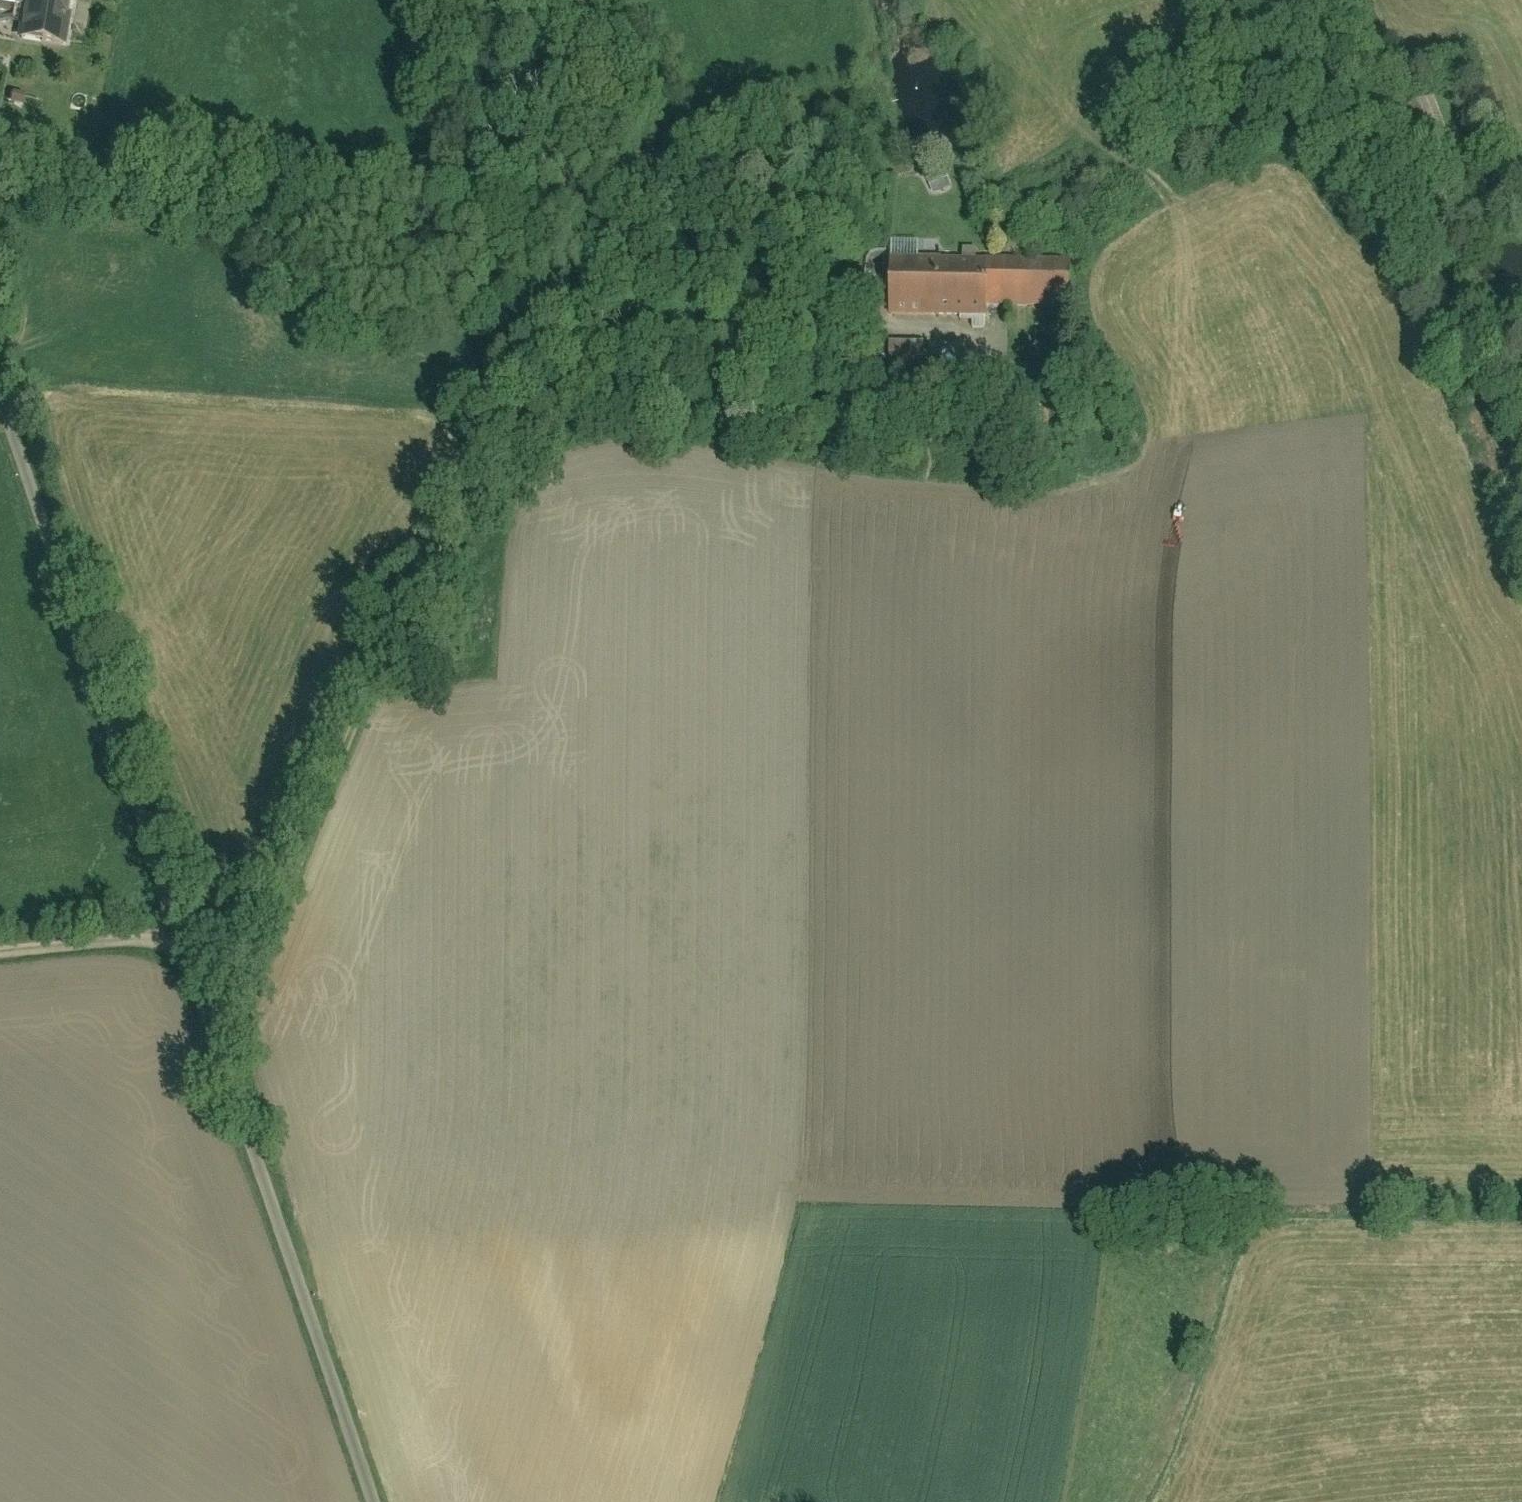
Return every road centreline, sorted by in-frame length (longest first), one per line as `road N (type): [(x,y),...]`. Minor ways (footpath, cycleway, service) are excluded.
road 1 (residential): [(375,1501),(0,392)]
road 2 (track): [(1342,0),(1521,500)]
road 3 (residential): [(603,0),(644,174),(666,214),(900,339)]
road 4 (track): [(0,949),(182,929)]

